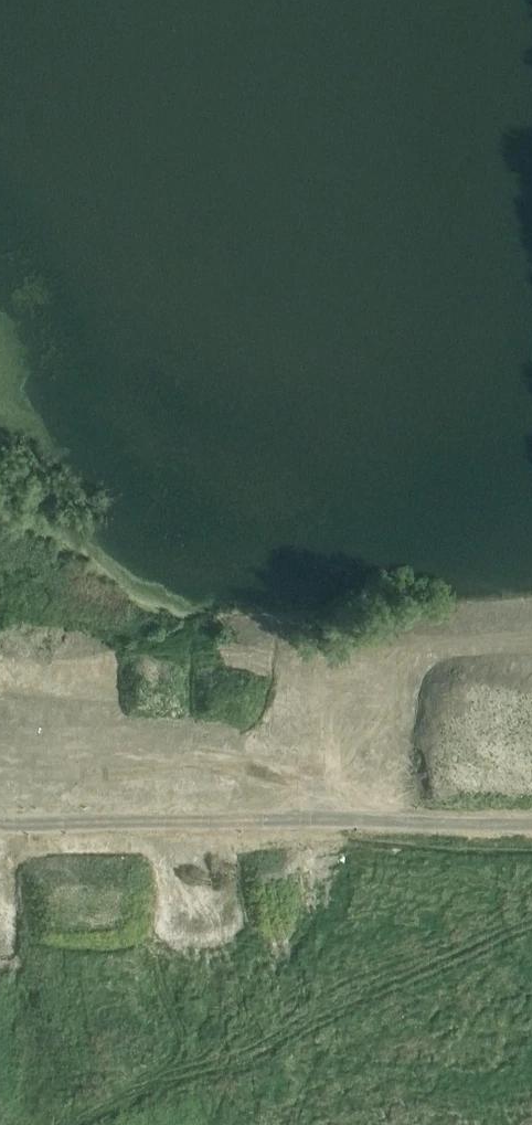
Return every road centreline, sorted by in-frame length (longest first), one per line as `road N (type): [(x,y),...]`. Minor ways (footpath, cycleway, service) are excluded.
road 1 (primary): [(0,749),(531,759)]
road 2 (track): [(0,826),(289,801),(286,755)]

